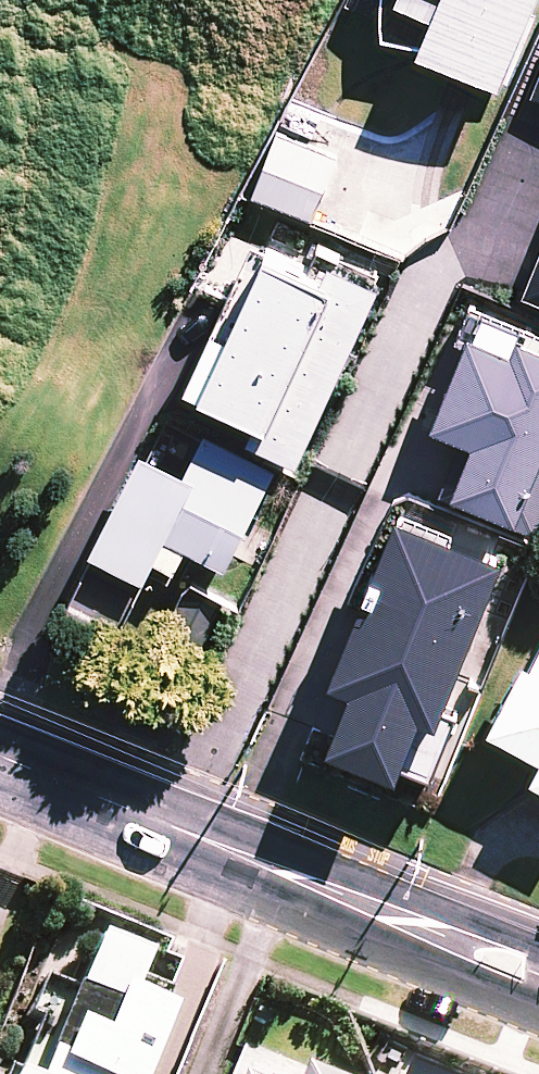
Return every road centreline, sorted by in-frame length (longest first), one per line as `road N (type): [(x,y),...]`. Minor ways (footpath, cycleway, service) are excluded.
road 1 (tertiary): [(0,755),(538,975)]

